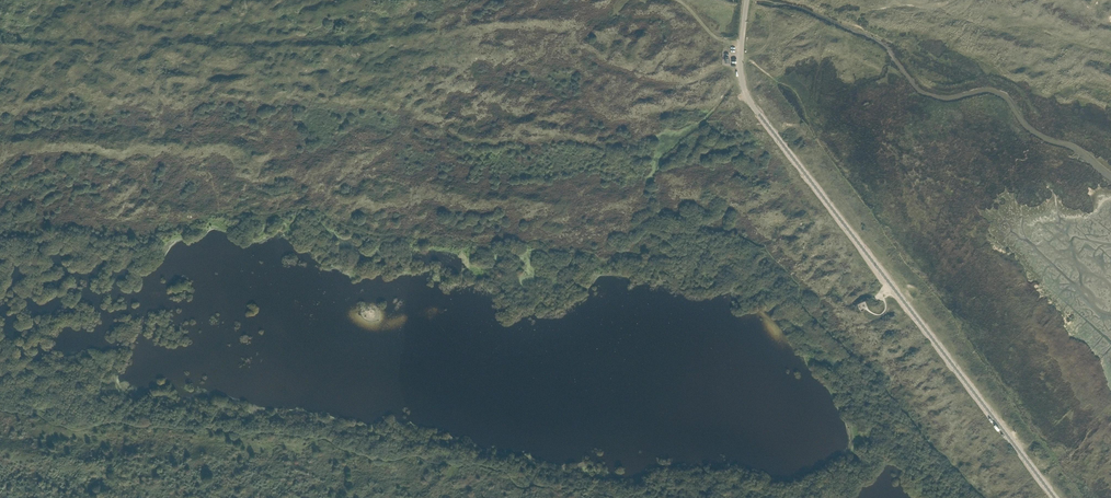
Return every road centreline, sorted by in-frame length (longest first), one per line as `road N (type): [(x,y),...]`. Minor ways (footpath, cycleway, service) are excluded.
road 1 (unclassified): [(1054,497),(751,103),(741,68),(747,0)]

